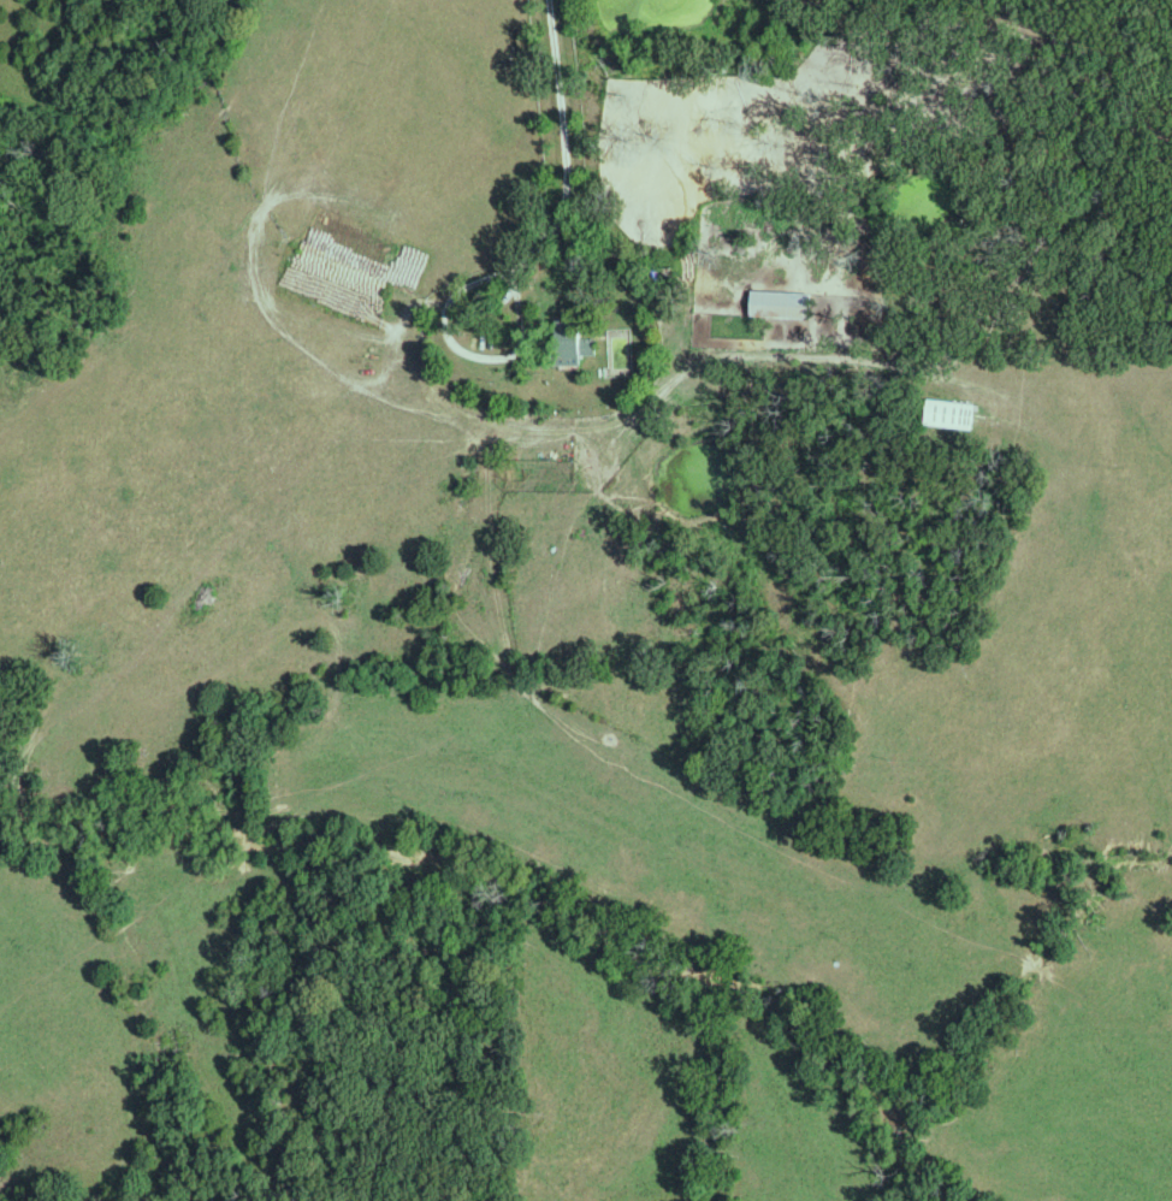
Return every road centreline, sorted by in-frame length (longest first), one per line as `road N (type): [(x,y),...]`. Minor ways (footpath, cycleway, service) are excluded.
road 1 (residential): [(550,0),(568,264),(561,296),(526,314),(522,351),(551,357)]

